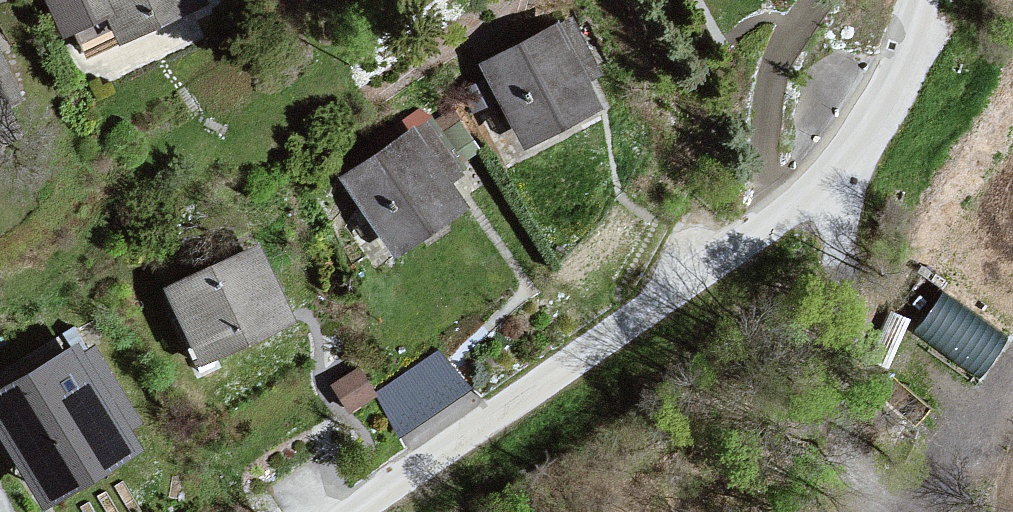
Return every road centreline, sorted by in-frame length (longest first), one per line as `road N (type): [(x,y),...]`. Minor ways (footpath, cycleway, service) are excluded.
road 1 (residential): [(363,511),(826,196)]
road 2 (residential): [(933,0),(896,92),(826,196)]

